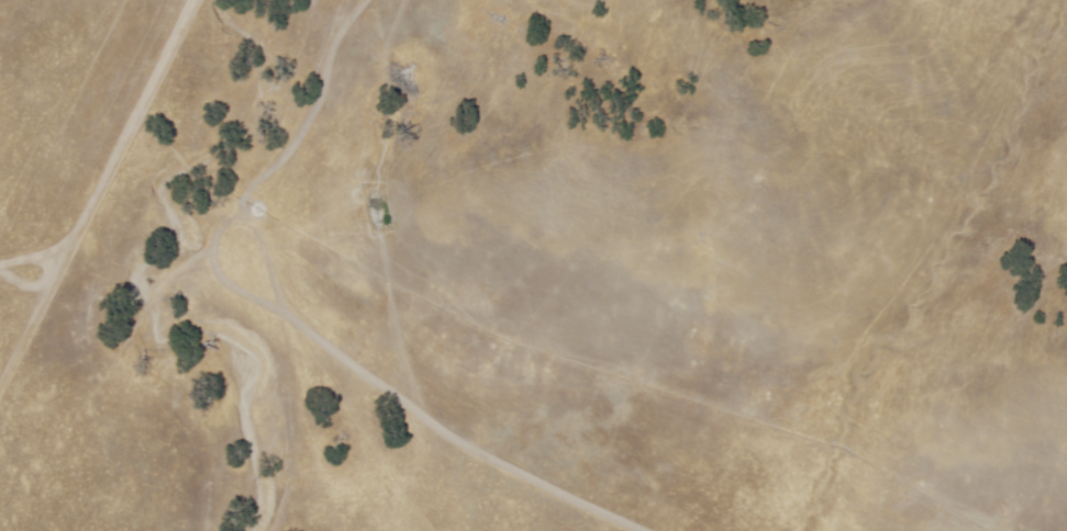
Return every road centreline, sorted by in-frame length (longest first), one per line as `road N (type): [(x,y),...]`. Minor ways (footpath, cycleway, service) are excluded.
road 1 (track): [(1028,530),(832,450),(580,321),(326,170)]
road 2 (track): [(678,530),(541,442),(315,157),(366,0)]

